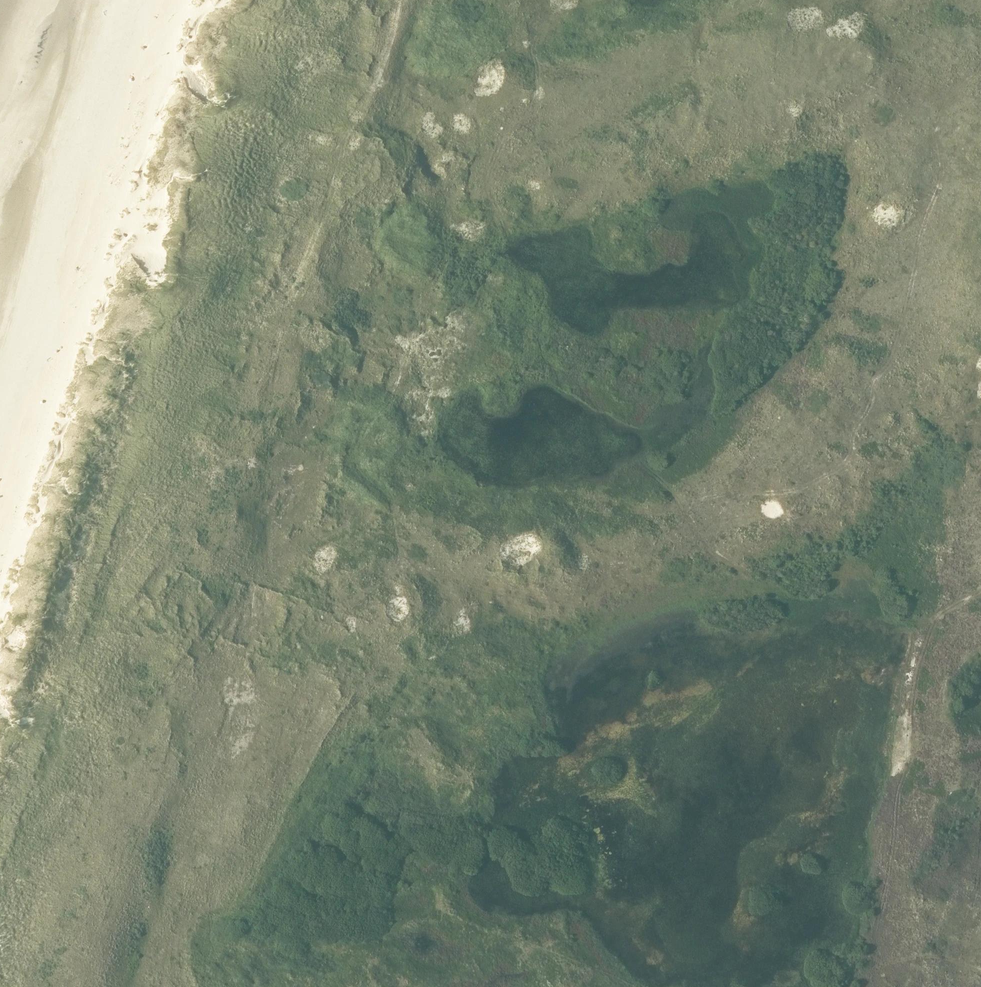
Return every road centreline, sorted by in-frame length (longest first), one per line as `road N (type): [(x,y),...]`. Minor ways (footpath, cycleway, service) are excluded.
road 1 (track): [(980,971),(934,954),(882,968),(873,953),(930,623),(888,625),(850,606),(803,606),(743,578),(710,551),(643,459)]

